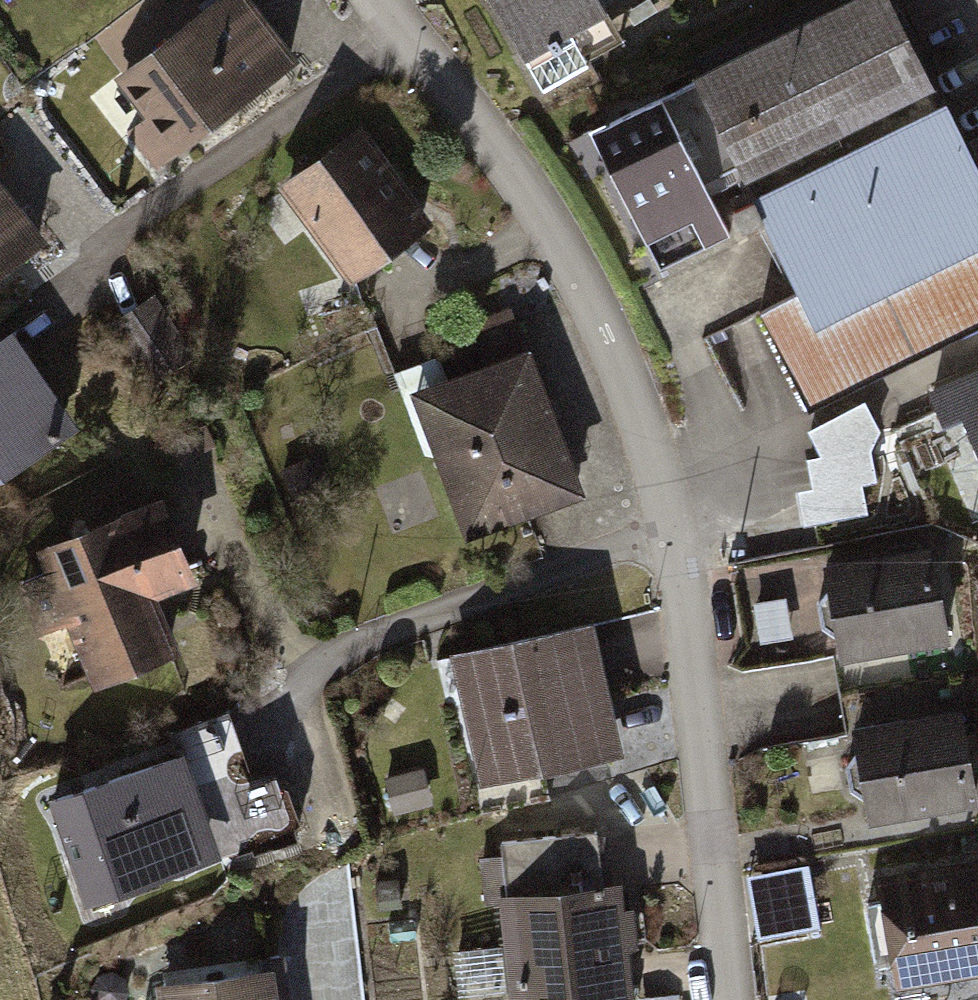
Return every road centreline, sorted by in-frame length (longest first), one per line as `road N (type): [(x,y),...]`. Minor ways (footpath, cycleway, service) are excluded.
road 1 (residential): [(381,0),(529,186),(606,323),(673,530),(739,999)]

